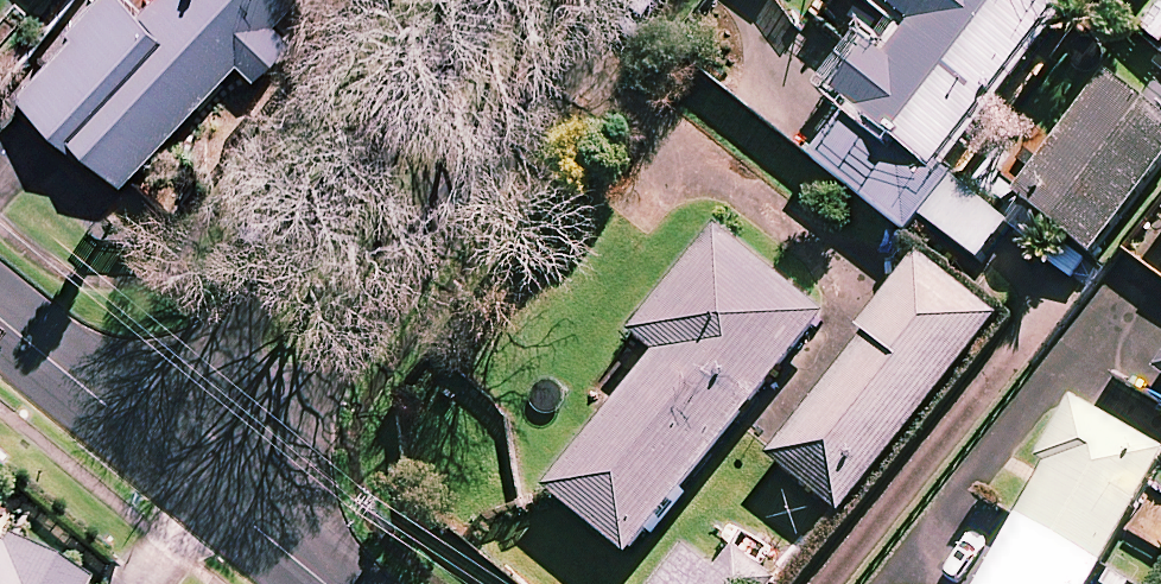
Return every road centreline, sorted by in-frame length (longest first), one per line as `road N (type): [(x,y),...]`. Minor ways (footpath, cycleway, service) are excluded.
road 1 (residential): [(621,0),(222,497)]
road 2 (residential): [(128,419),(430,0)]
road 3 (tertiary): [(128,419),(0,316)]
road 4 (tertiary): [(331,583),(222,497)]
road 5 (tertiary): [(222,497),(128,419)]

